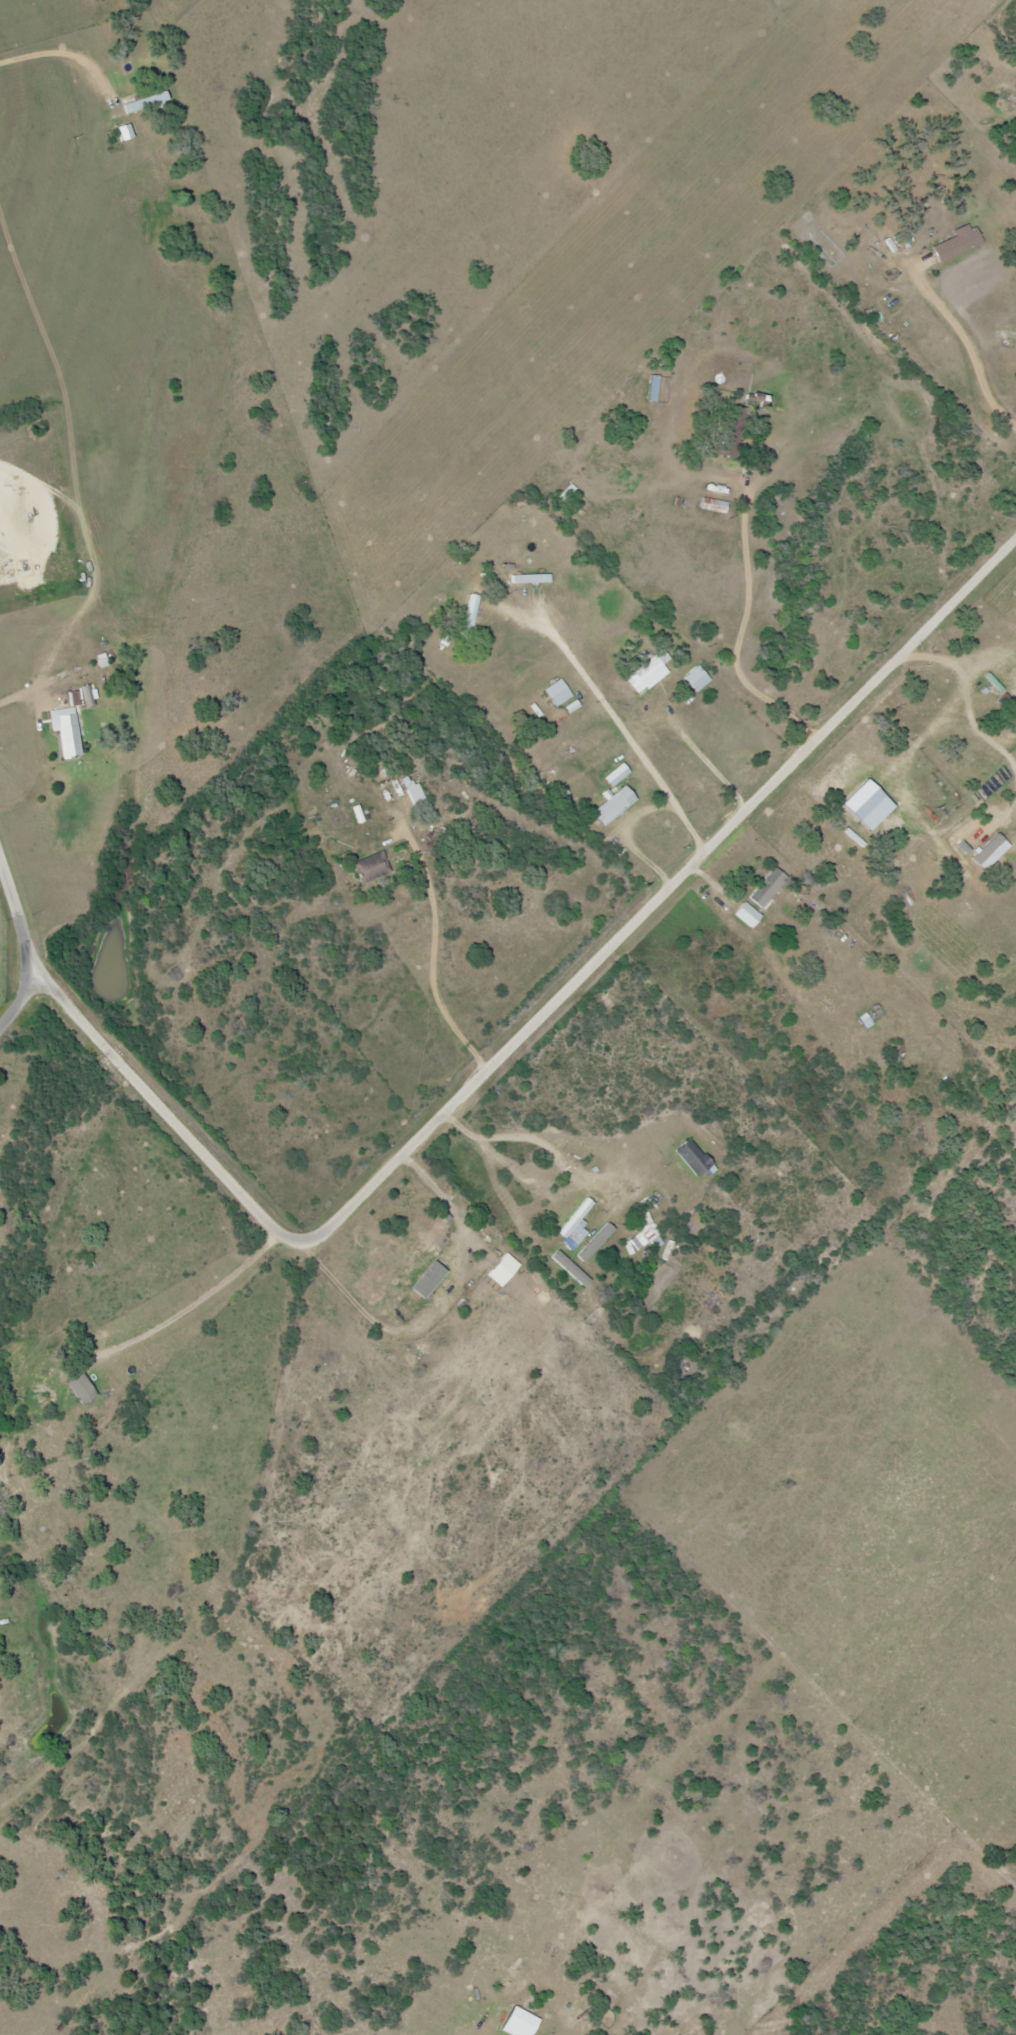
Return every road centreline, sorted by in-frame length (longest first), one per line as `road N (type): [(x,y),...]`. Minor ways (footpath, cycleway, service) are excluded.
road 1 (residential): [(29,956),(272,1220),(294,1235),(315,1234),(1015,531)]
road 2 (residential): [(0,1022),(20,999),(29,956),(0,858)]

